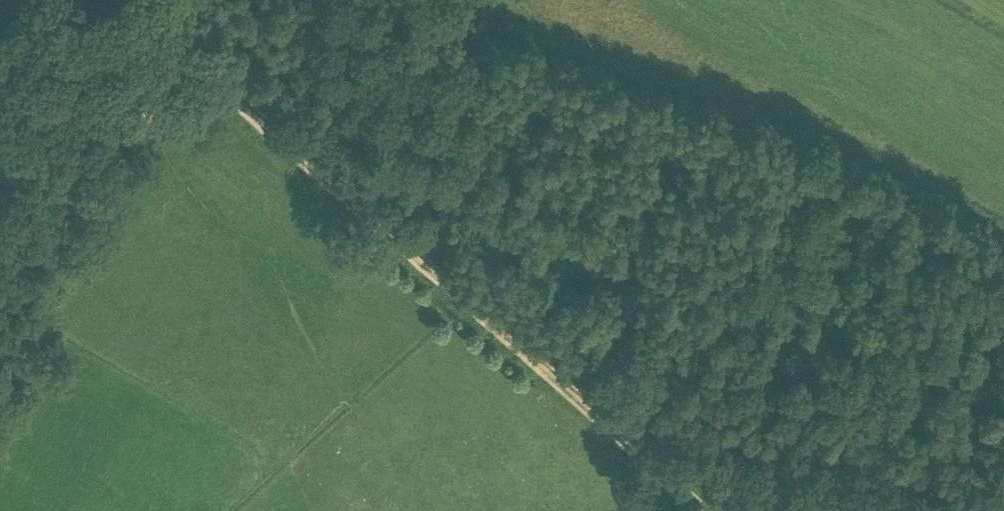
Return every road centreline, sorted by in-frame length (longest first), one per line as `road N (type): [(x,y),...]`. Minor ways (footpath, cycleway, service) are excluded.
road 1 (track): [(177,49),(682,510)]

